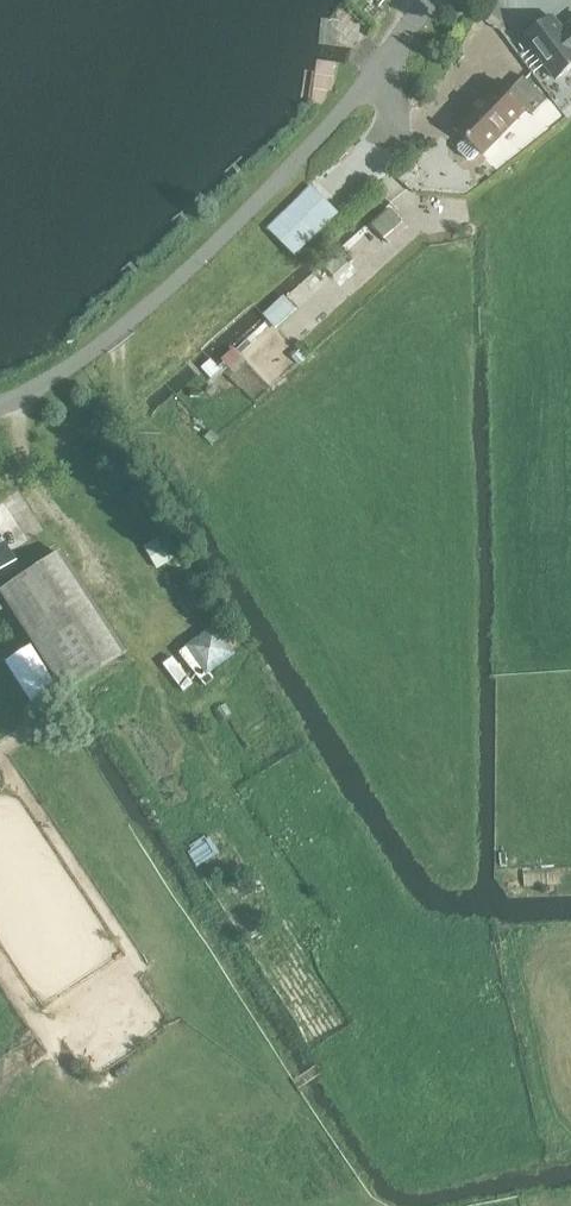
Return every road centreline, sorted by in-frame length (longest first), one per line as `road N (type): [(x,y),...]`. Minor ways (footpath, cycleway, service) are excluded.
road 1 (unclassified): [(0,405),(77,361),(202,258),(377,68),(427,0)]

